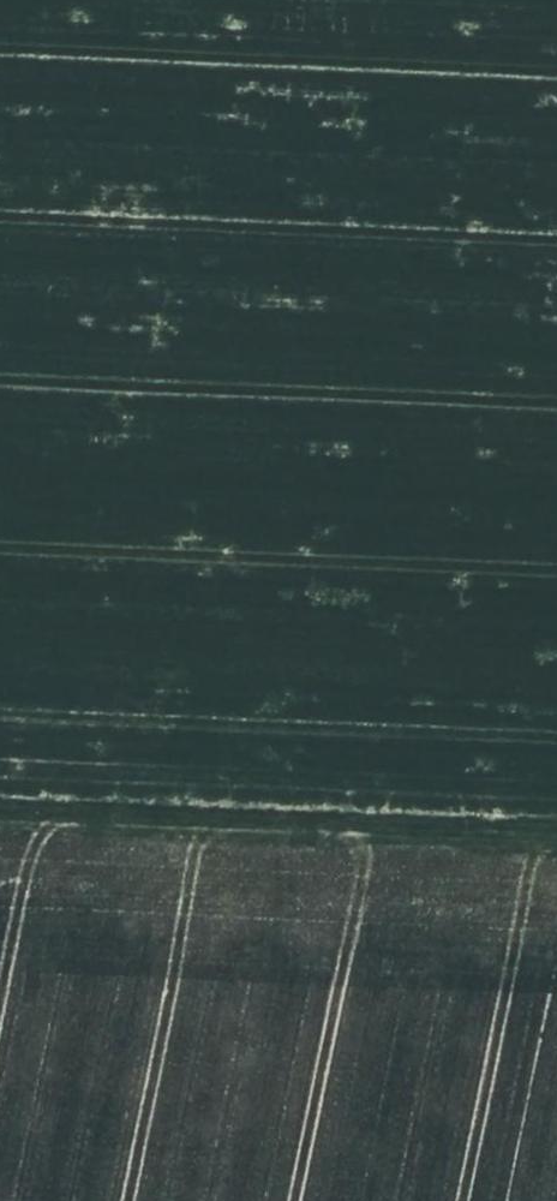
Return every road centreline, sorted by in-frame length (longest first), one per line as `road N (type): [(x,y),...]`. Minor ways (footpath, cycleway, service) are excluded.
road 1 (track): [(556,842),(0,820)]

